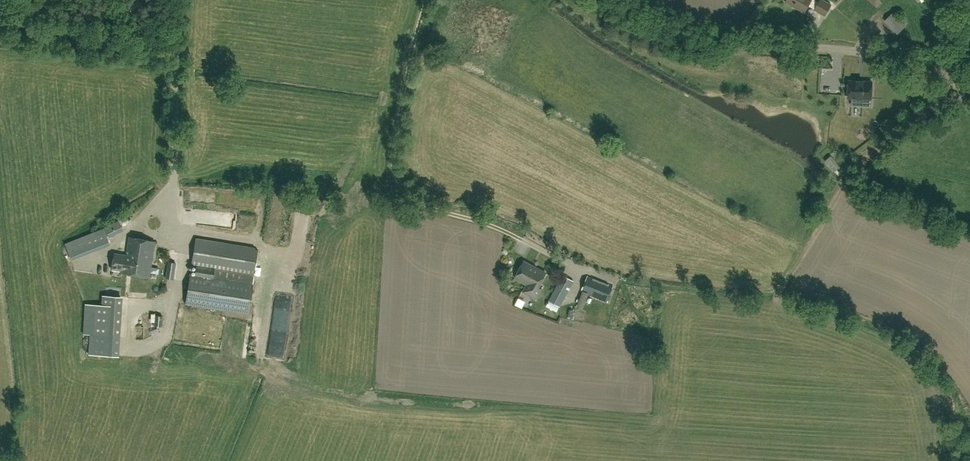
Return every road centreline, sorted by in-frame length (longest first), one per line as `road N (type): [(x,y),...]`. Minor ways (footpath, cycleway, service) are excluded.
road 1 (unclassified): [(969,84),(883,56),(683,38),(593,0)]
road 2 (track): [(957,80),(844,183),(778,294),(792,311)]

